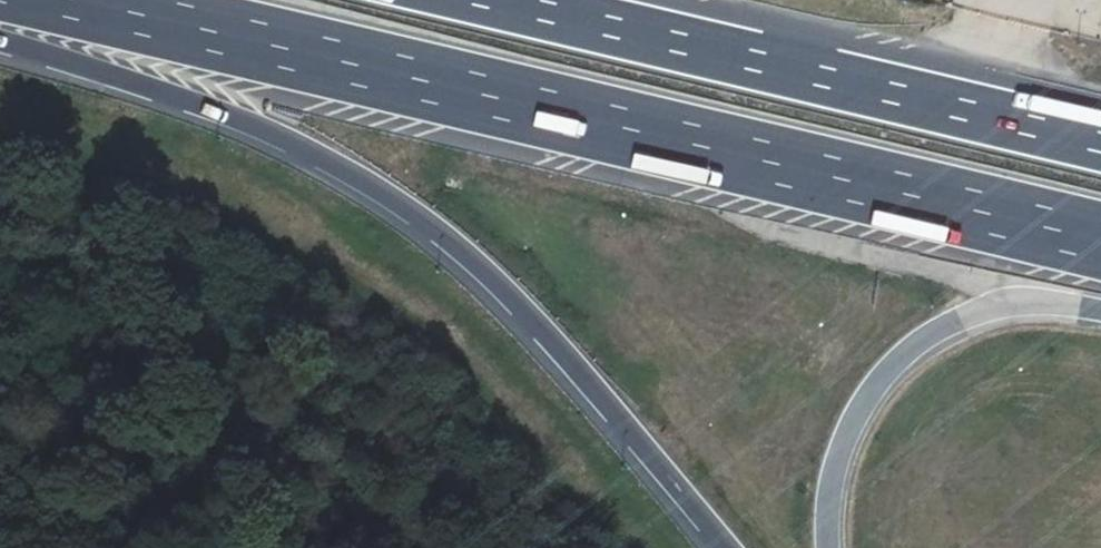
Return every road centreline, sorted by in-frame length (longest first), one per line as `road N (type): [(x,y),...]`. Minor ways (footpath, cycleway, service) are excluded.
road 1 (motorway): [(67,0),(1100,242)]
road 2 (motorway): [(0,27),(233,117),(380,190),(482,270),(543,332),(726,547)]
road 3 (motorway): [(1100,143),(501,0)]

